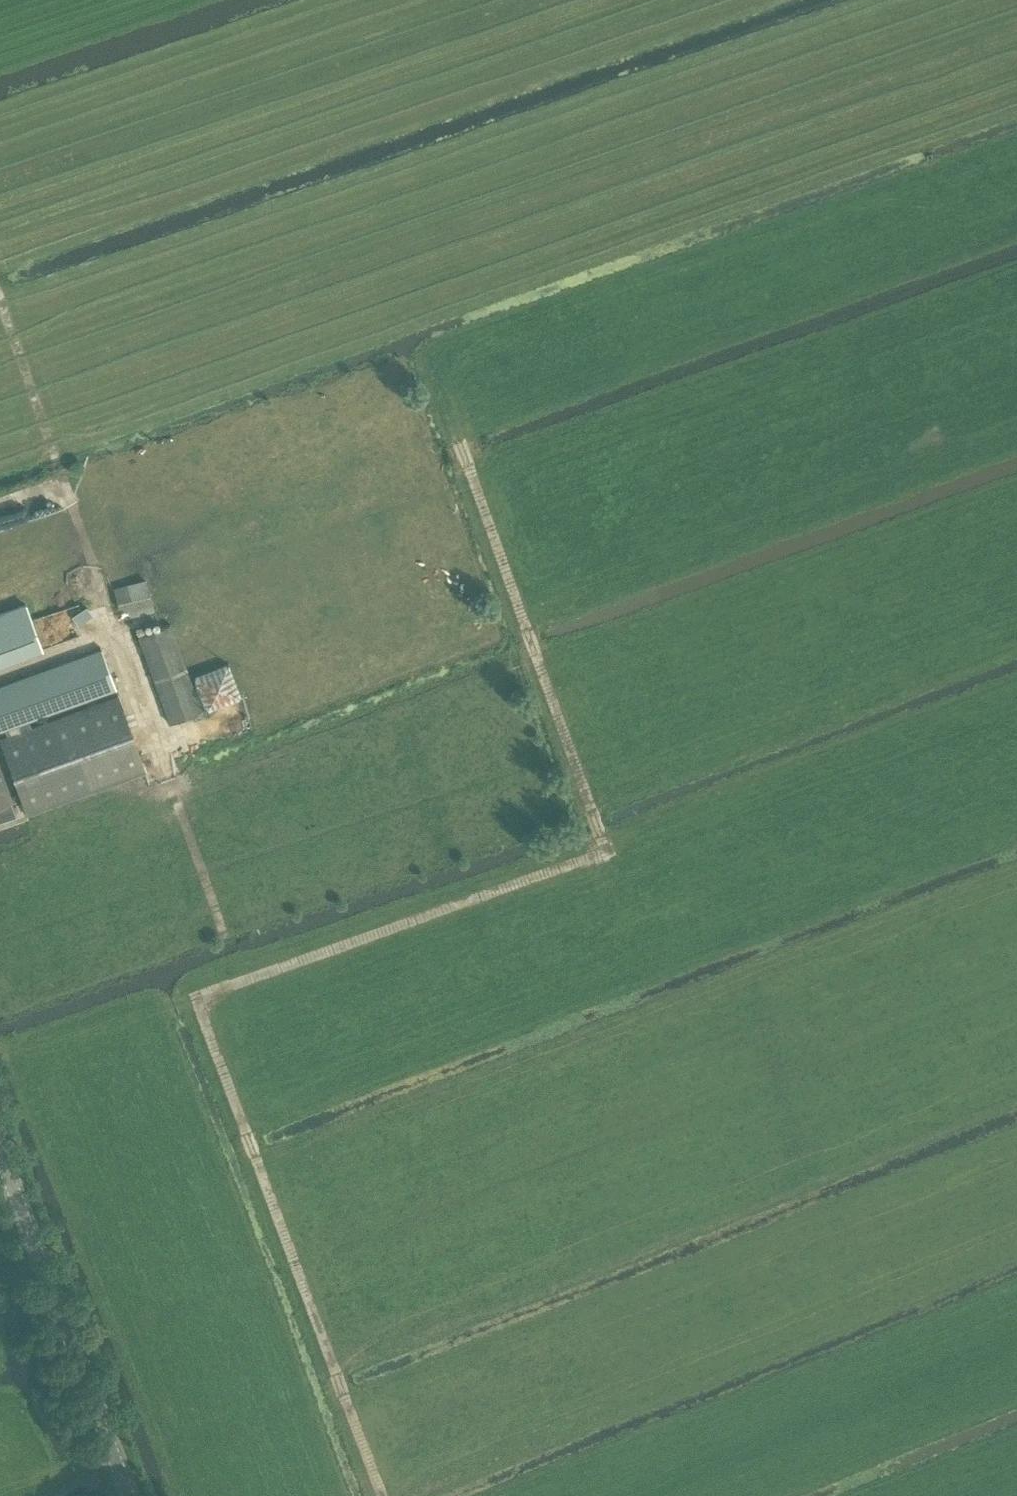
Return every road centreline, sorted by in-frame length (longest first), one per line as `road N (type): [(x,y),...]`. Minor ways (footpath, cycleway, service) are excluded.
road 1 (unclassified): [(129,1495),(0,1154)]

